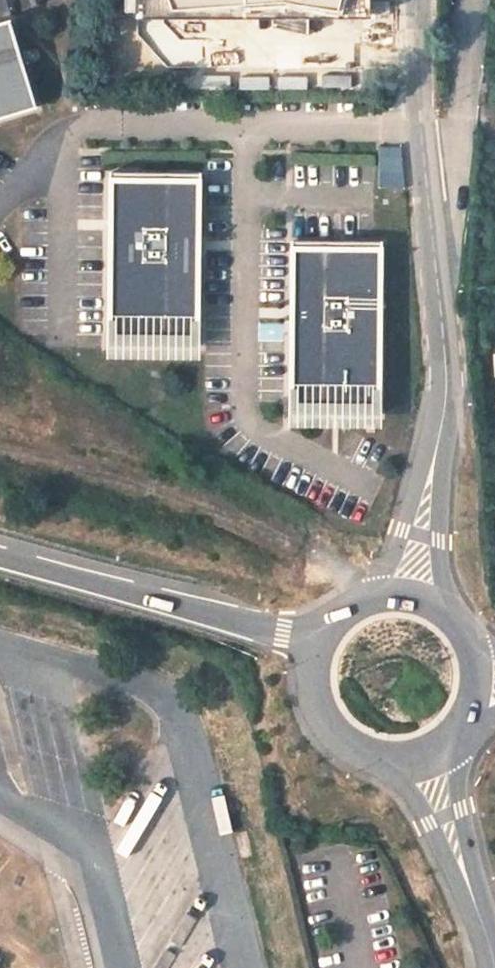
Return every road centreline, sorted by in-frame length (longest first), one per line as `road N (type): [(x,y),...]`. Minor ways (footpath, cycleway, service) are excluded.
road 1 (tertiary): [(418,0),(422,126),(447,367)]
road 2 (trunk): [(324,638),(0,556)]
road 3 (tertiary): [(453,621),(441,533),(447,367)]
road 4 (tertiary): [(447,367),(380,598)]
road 5 (secondary): [(380,757),(451,869),(492,967)]
road 6 (secondary): [(494,967),(448,739)]
road 7 (secondary): [(324,638),(315,687),(322,712),(356,748),(380,757)]

